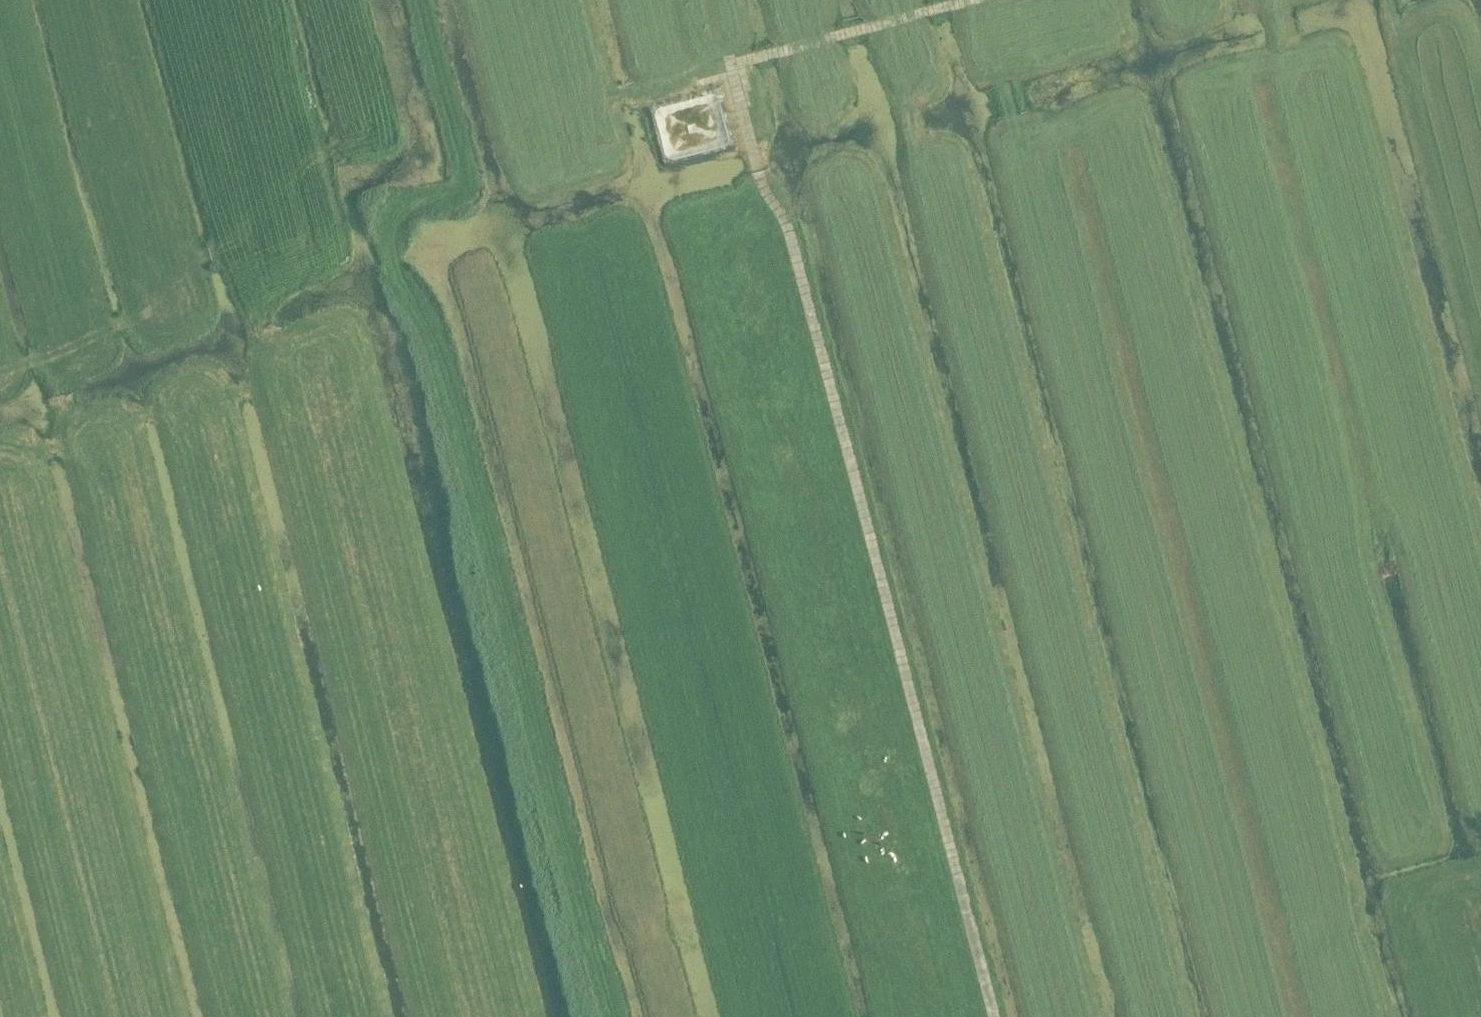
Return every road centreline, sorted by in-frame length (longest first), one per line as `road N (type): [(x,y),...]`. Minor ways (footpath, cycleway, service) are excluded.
road 1 (track): [(976,0),(737,64),(735,80),(764,188),(786,215),(997,1016)]
road 2 (track): [(339,155),(295,157),(258,188),(226,252),(195,267),(133,323),(0,378)]
road 3 (track): [(277,368),(232,240)]

